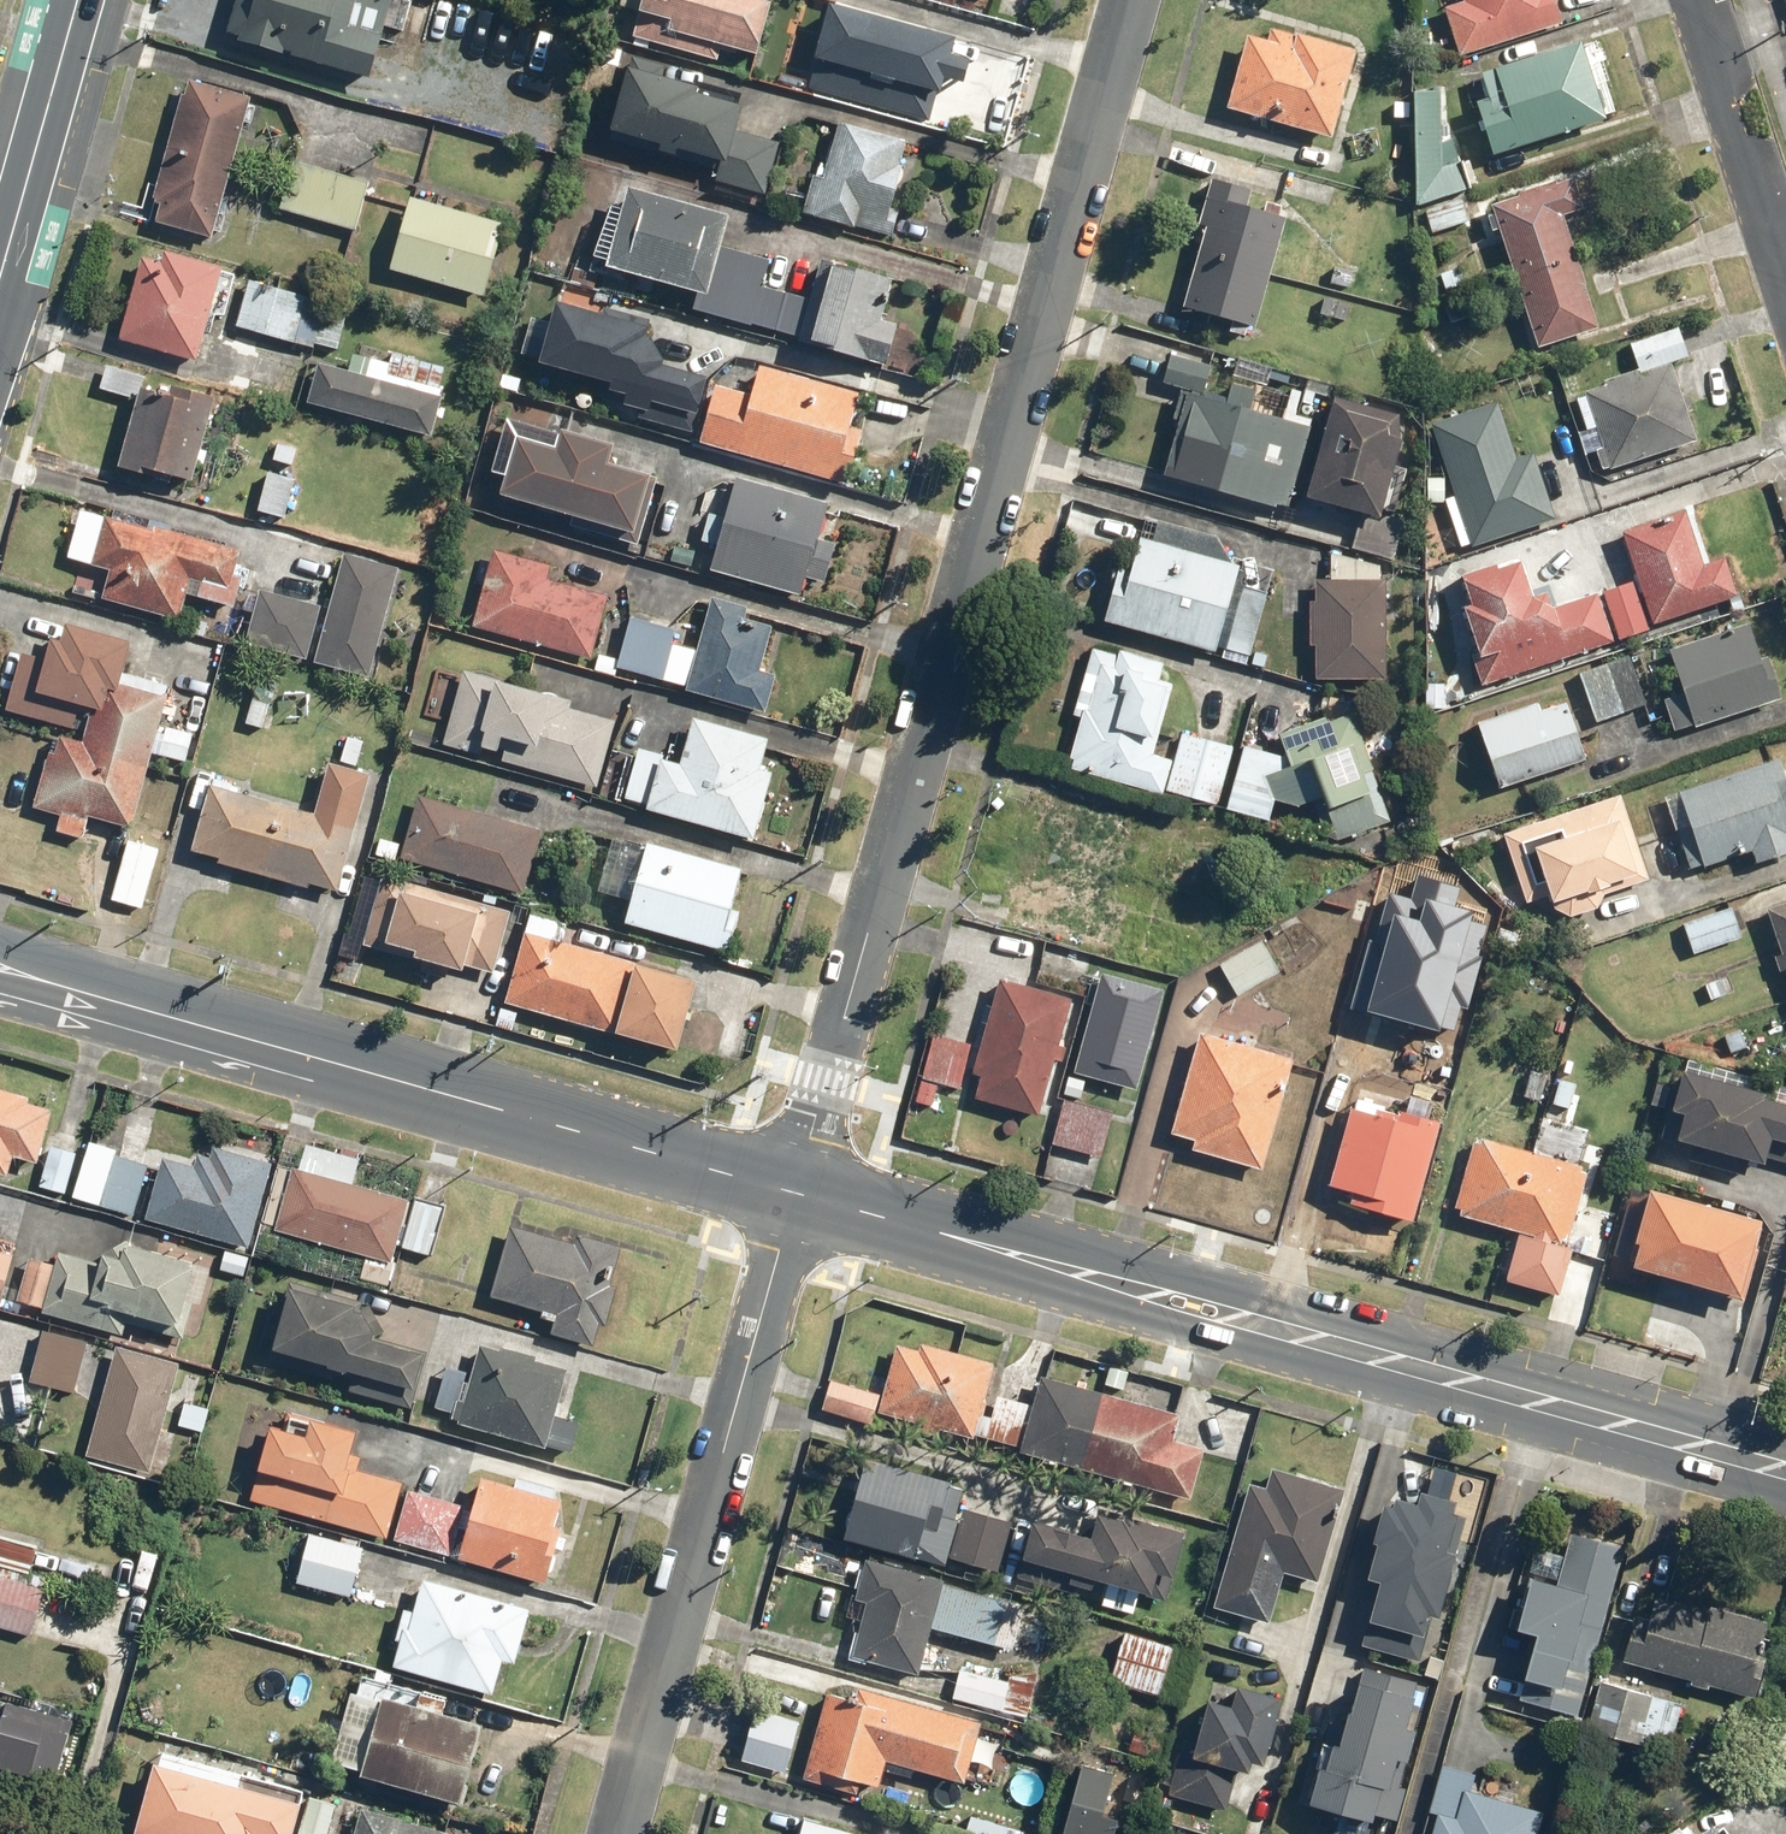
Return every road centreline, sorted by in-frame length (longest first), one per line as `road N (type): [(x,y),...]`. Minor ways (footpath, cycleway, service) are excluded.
road 1 (residential): [(793,1192),(1128,0)]
road 2 (secondary): [(23,973),(323,1066),(793,1192)]
road 3 (residential): [(618,1833),(793,1192)]
road 4 (secondary): [(1275,1328),(1785,1472)]
road 5 (secondary): [(793,1192),(1121,1285)]
road 6 (primary): [(78,0),(0,279)]
road 7 (residential): [(1705,0),(1785,250)]
road 8 (secondary): [(1121,1285),(1159,1265),(1248,1291),(1275,1328)]
road 9 (secondary): [(1275,1328),(1236,1343),(1141,1317),(1121,1285)]

